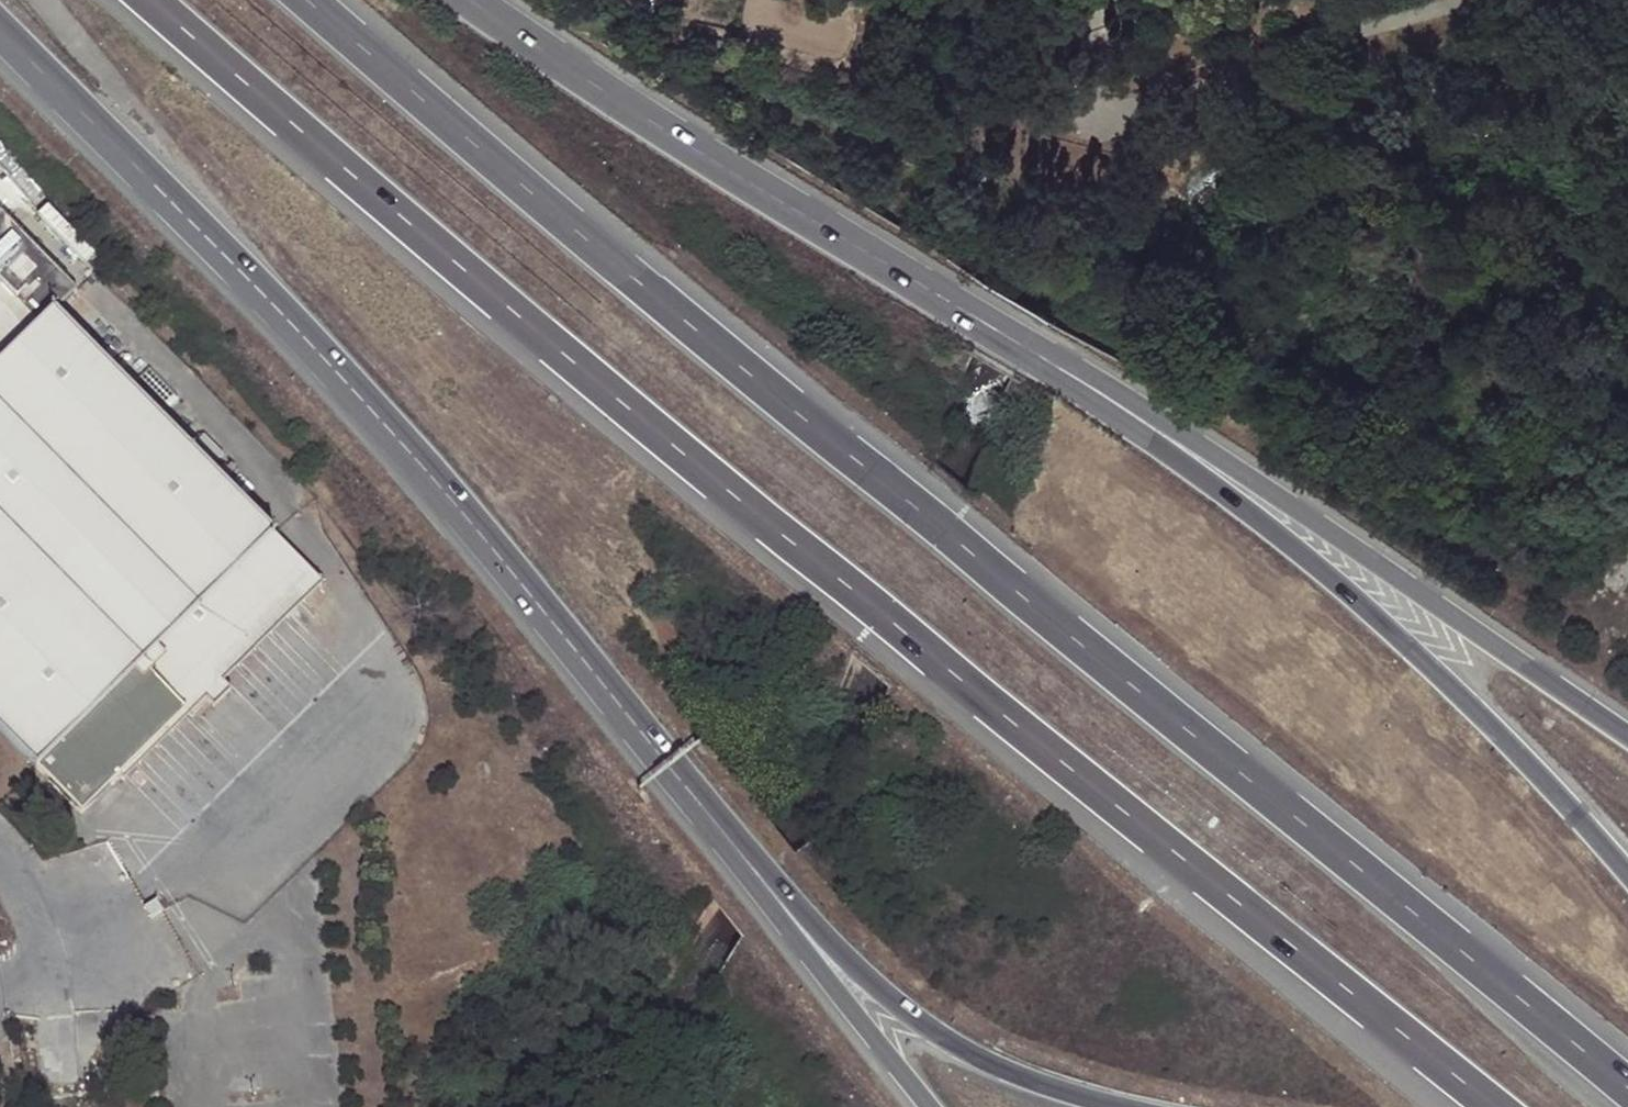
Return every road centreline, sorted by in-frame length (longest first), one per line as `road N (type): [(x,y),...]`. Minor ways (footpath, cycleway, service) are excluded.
road 1 (motorway): [(154,0),(518,318),(1495,1106)]
road 2 (motorway): [(1627,1091),(586,235),(315,0)]
road 3 (motorway): [(1627,874),(1400,638),(1306,556),(1080,392),(725,166)]
road 4 (secondary): [(1627,738),(1094,375),(725,166)]
road 5 (primary): [(0,28),(414,455),(581,654)]
road 6 (motorway): [(581,654),(850,963),(907,1013),(1015,1079),(1106,1106)]
road 7 (secondary): [(581,654),(924,1106)]
road 8 (residential): [(1097,100),(1128,114),(1150,112),(1229,67),(1285,46),(1479,0)]
road 9 (primary): [(725,166),(472,0)]
road 10 (unclassified): [(0,860),(42,947),(57,1083)]

